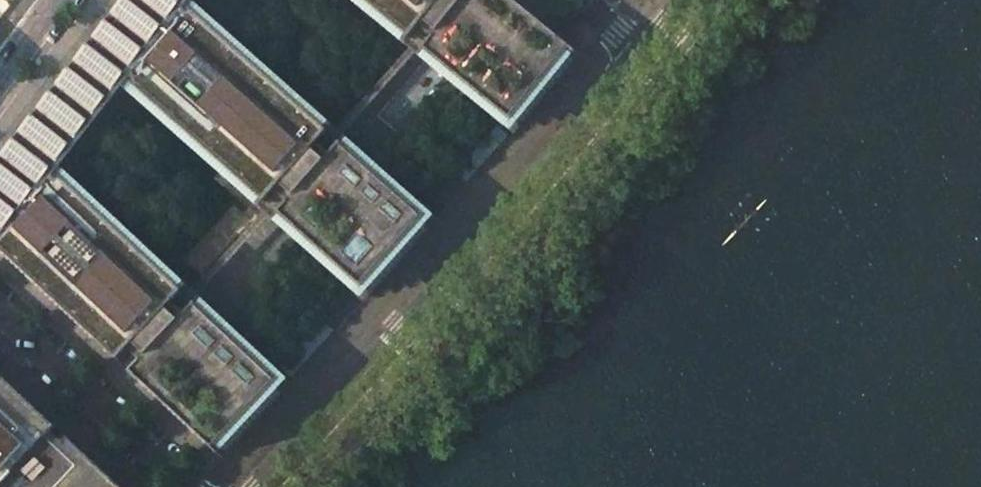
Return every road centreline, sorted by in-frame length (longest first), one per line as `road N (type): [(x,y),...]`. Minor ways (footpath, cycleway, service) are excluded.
road 1 (primary): [(267,486),(651,55)]
road 2 (residential): [(186,486),(0,311)]

